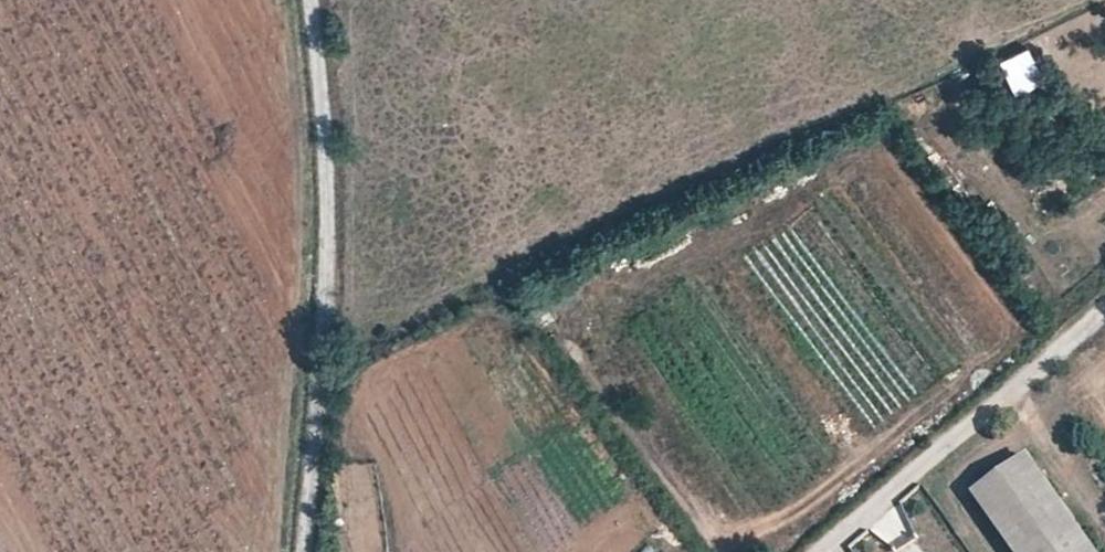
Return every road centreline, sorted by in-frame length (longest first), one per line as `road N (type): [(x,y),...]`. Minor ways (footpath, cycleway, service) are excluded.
road 1 (unclassified): [(309,0),(323,96),(328,256),(302,551)]
road 2 (unclassified): [(1104,309),(817,551)]

